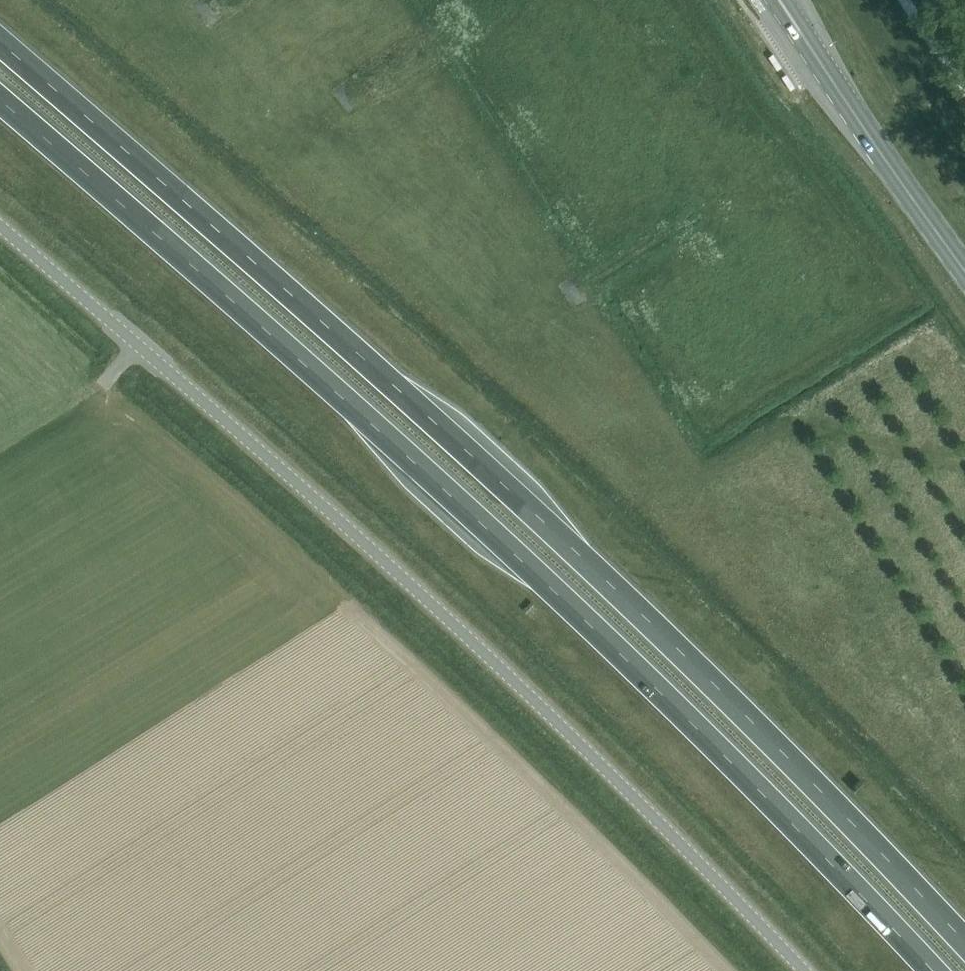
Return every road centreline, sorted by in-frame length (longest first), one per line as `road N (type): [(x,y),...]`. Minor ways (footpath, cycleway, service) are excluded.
road 1 (trunk): [(964,942),(724,693),(457,442),(0,41)]
road 2 (trunk): [(0,99),(578,613),(934,970)]
road 3 (unclassified): [(0,226),(409,582),(804,970)]
road 4 (secondary): [(964,272),(779,0)]

